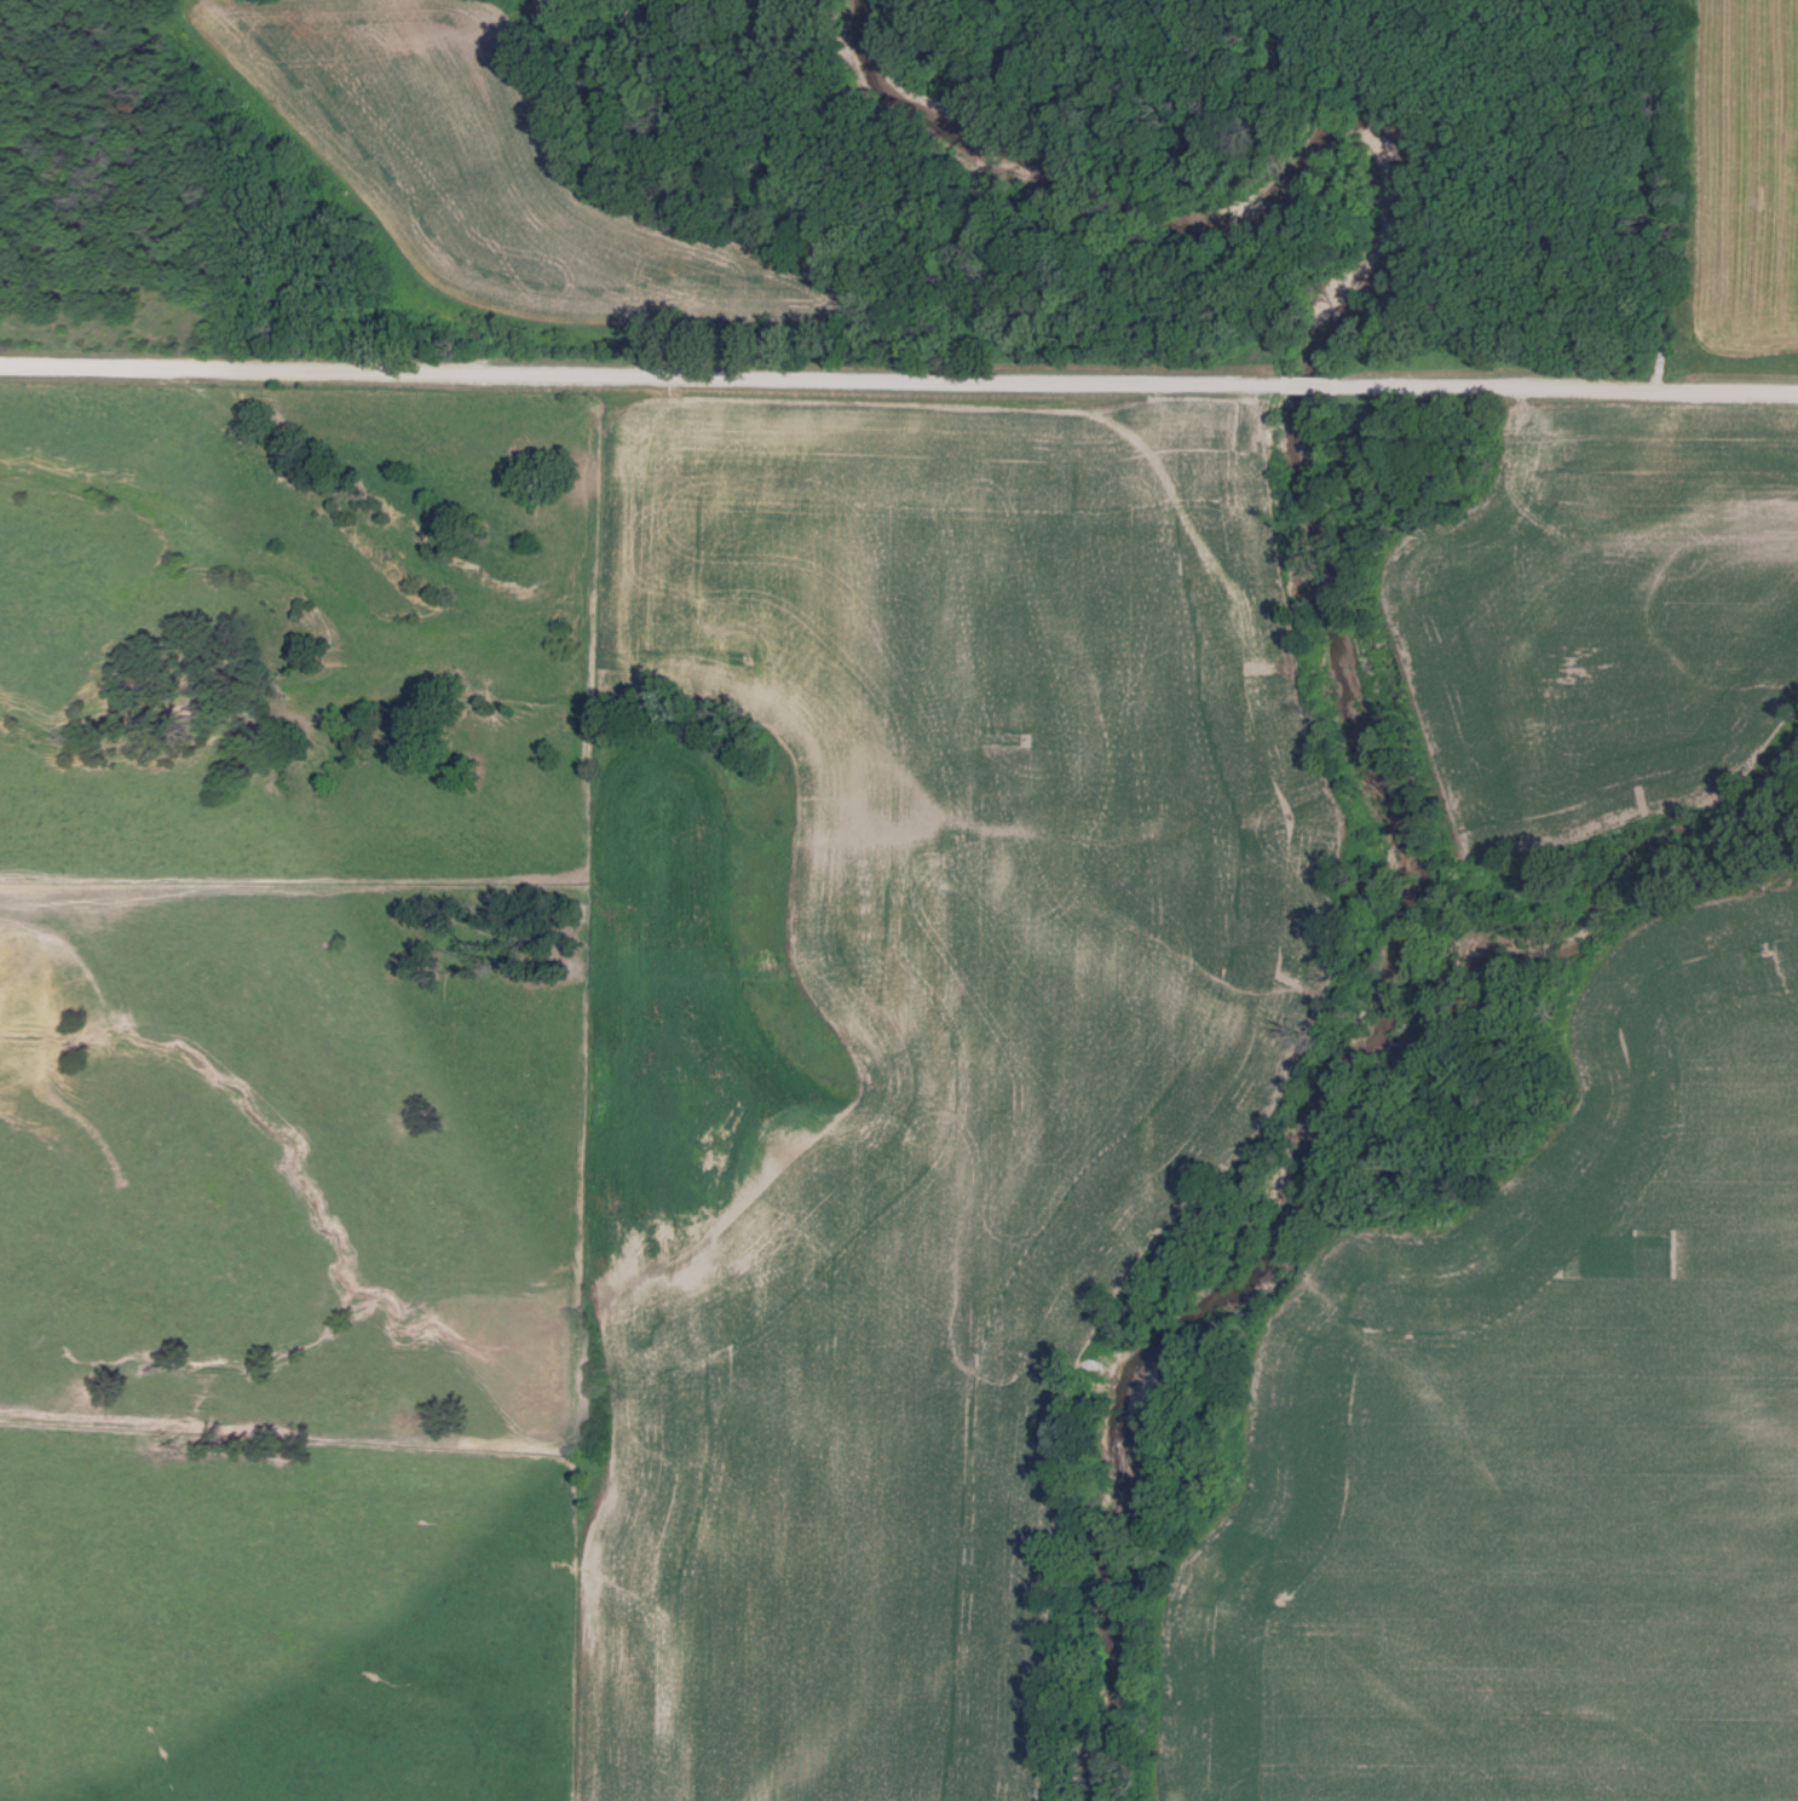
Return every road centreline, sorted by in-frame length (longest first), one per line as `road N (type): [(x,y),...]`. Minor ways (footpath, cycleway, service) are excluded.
road 1 (residential): [(0,364),(1797,390)]

